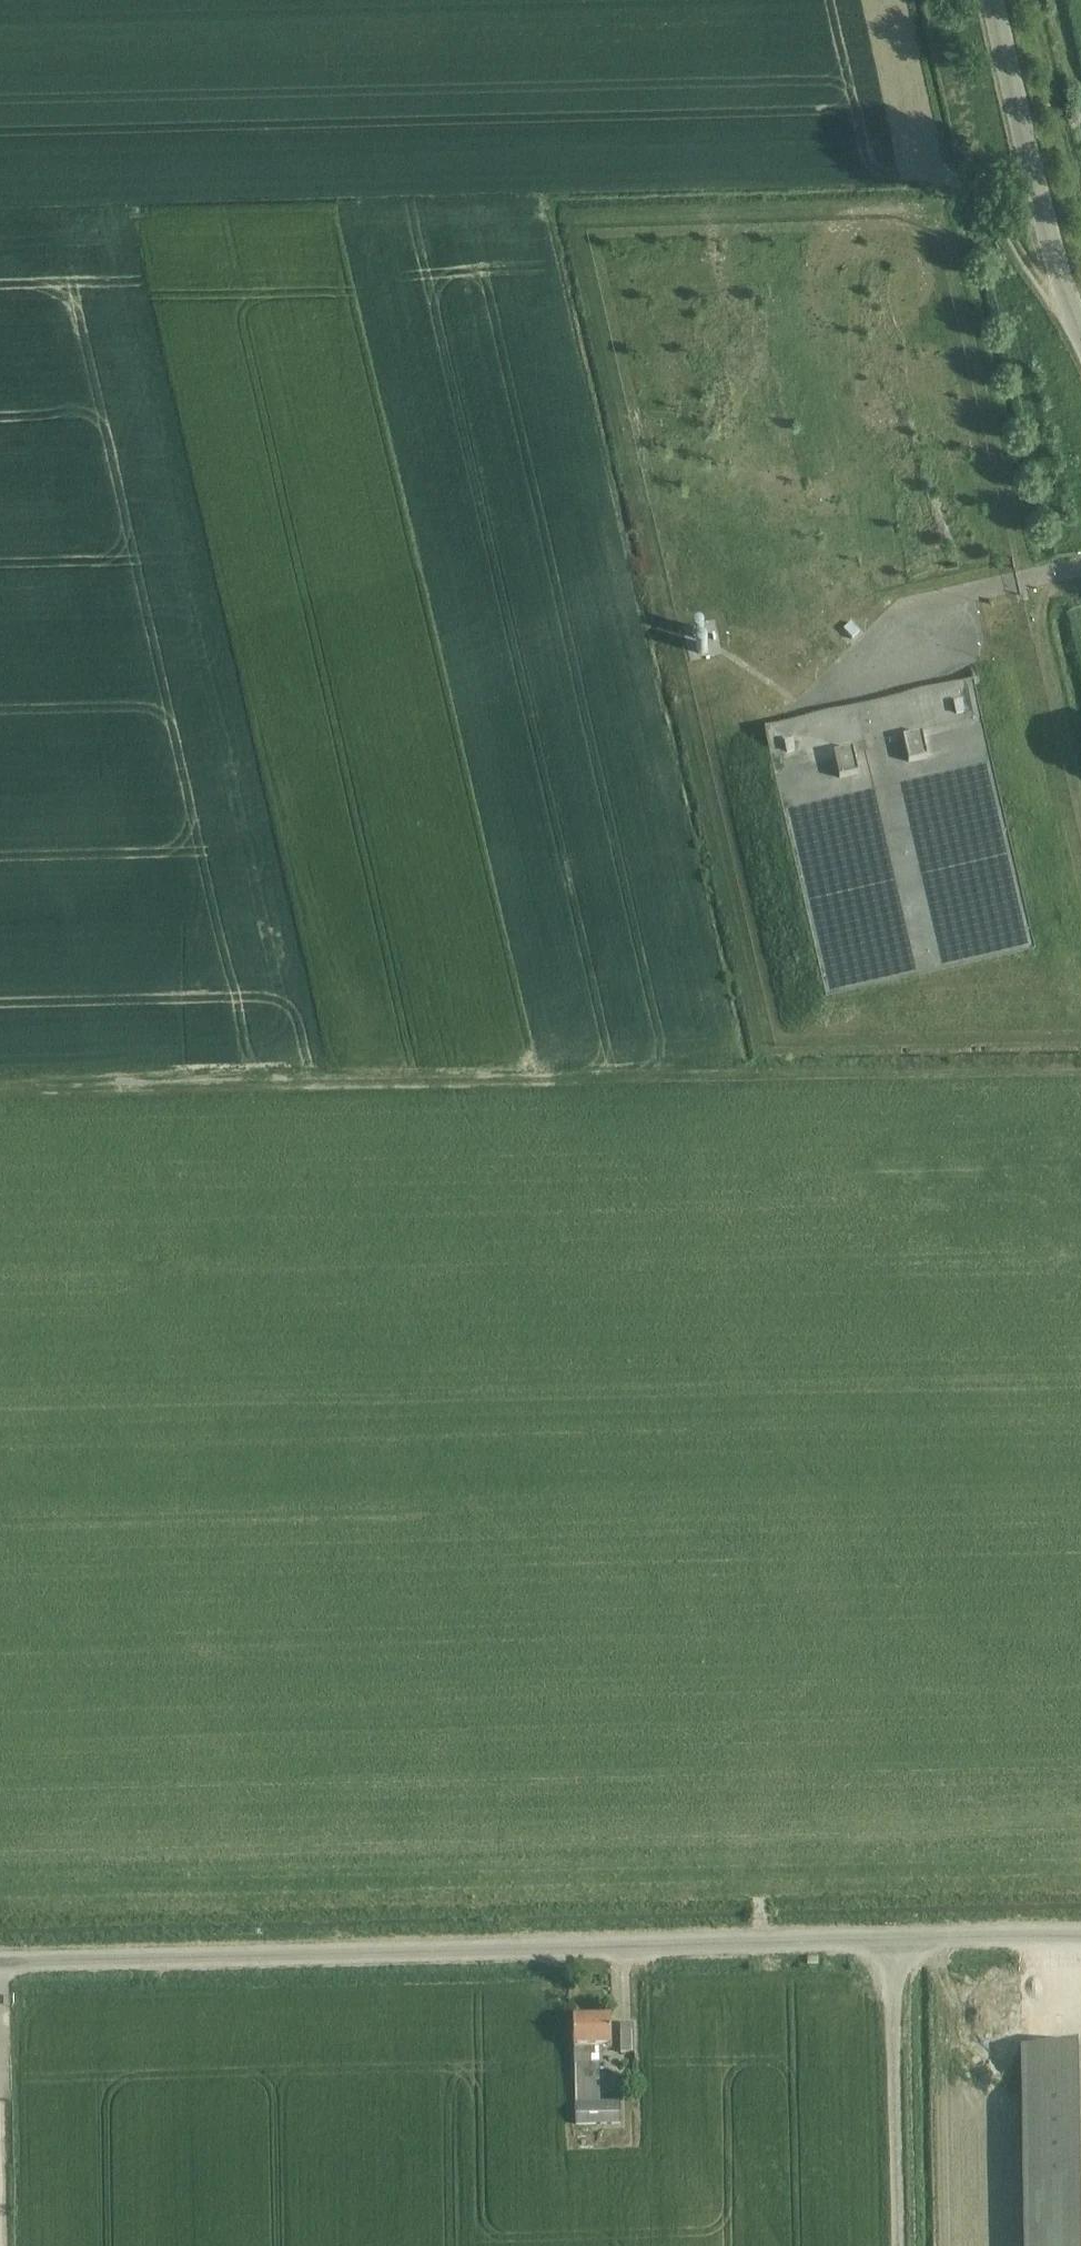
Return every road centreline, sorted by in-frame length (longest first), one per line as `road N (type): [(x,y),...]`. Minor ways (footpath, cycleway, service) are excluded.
road 1 (unclassified): [(892,1940),(0,1963)]
road 2 (unclassified): [(1080,307),(1023,140),(991,0)]
road 3 (unclassified): [(899,2245),(892,1940)]
road 4 (unclassified): [(1080,1938),(892,1940)]

